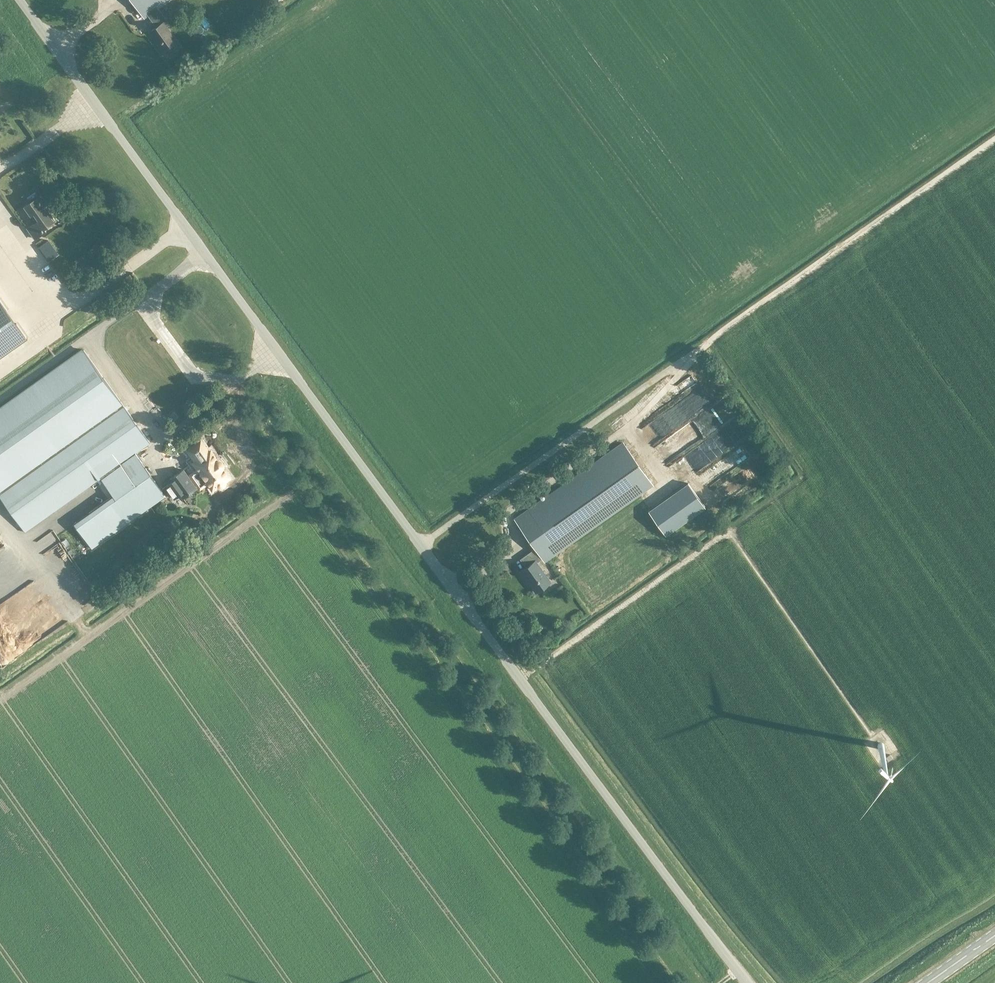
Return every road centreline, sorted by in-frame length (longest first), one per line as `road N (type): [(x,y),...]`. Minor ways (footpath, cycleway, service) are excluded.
road 1 (unclassified): [(745,982),(19,0)]
road 2 (track): [(874,736),(730,531),(519,680)]

